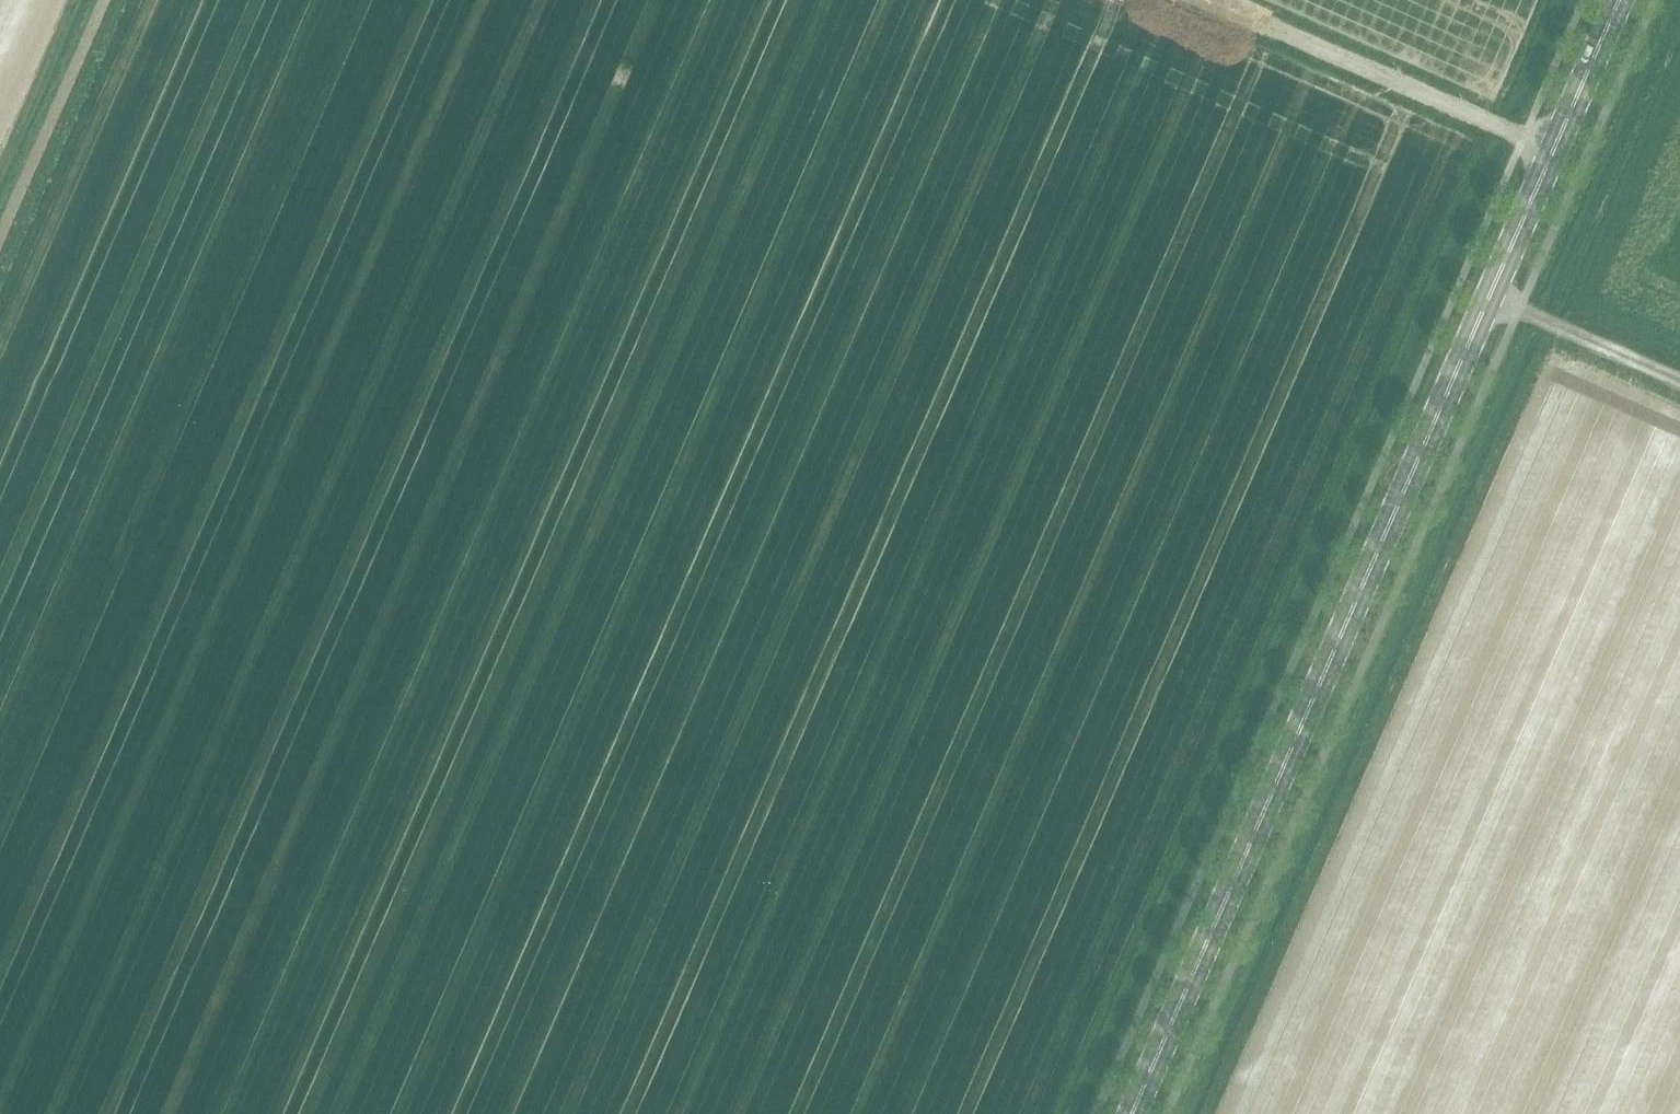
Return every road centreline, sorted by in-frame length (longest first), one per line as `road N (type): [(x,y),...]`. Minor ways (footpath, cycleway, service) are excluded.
road 1 (secondary): [(1130,1113),(1619,0)]

